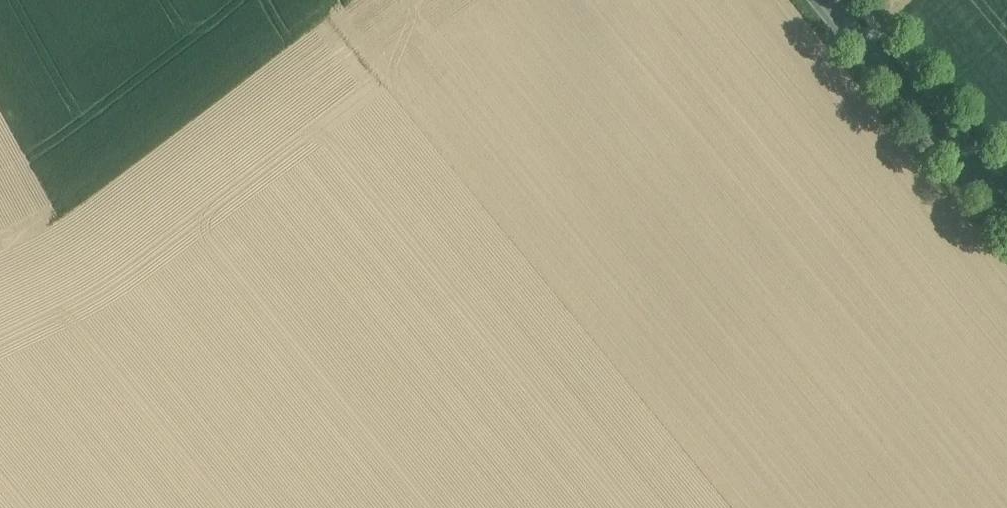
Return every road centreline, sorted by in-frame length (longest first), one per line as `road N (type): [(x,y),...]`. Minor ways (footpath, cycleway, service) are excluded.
road 1 (secondary): [(1006,203),(837,0)]

